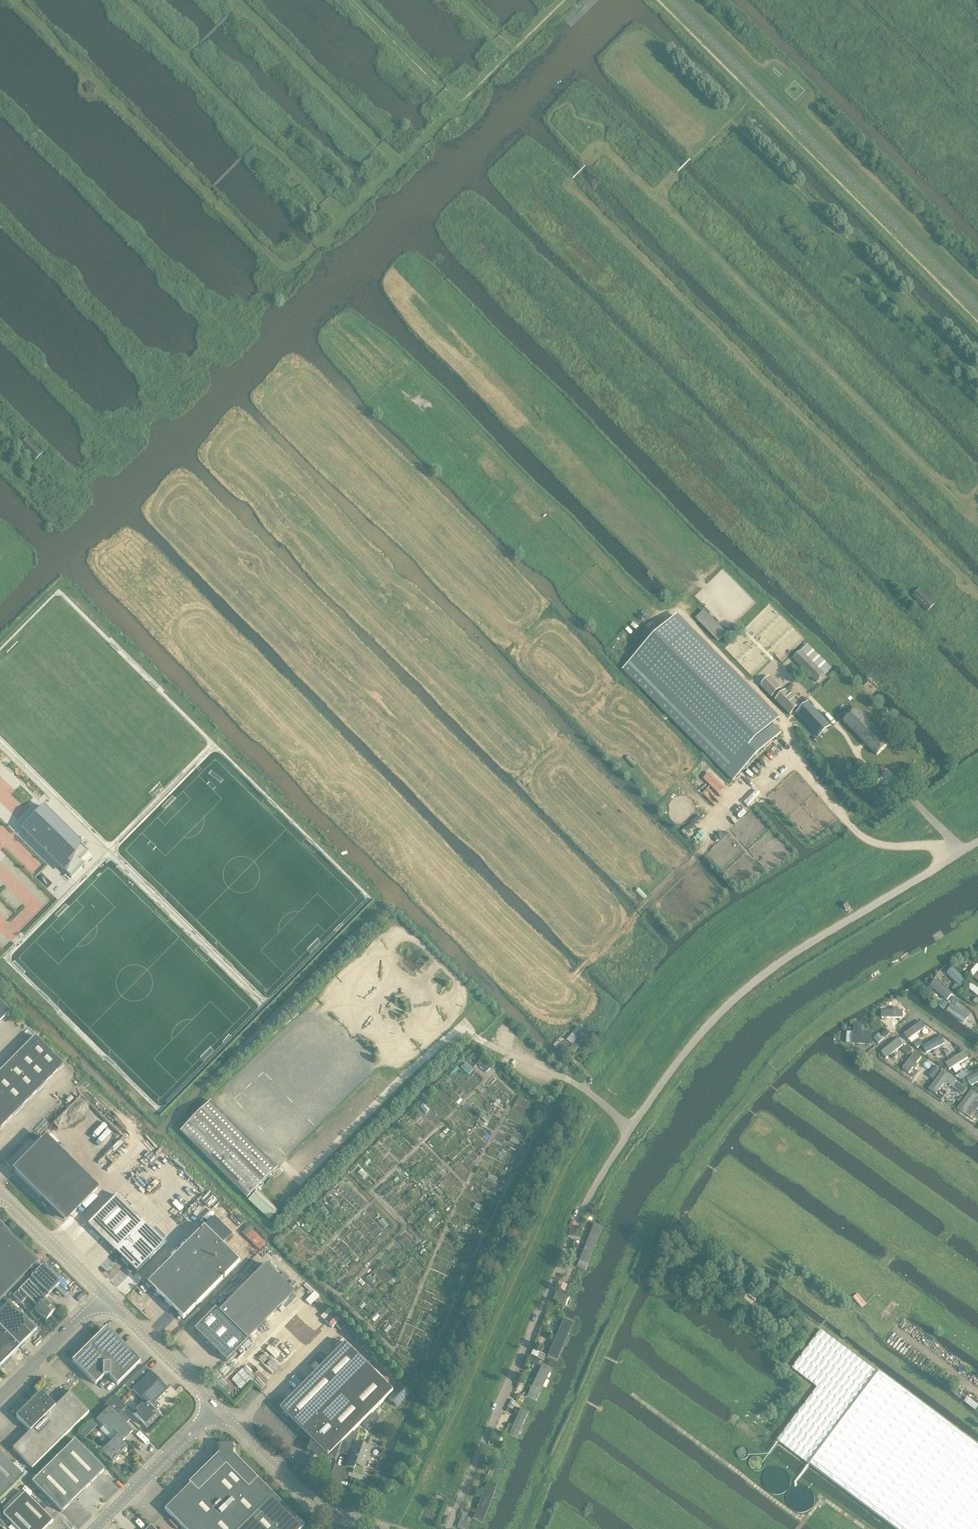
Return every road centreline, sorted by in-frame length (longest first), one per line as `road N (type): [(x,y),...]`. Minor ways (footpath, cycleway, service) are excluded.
road 1 (track): [(400,1528),(595,1108),(637,1051),(773,915),(977,789)]
road 2 (residential): [(450,1528),(587,1205),(679,1061),(767,973),(960,854)]
road 3 (tertiary): [(387,1528),(318,1505),(217,1406)]
road 4 (unclassified): [(94,1528),(217,1406)]
road 5 (tertiary): [(217,1406),(105,1296)]
road 6 (tertiary): [(105,1296),(0,1192)]
road 7 (unclassified): [(0,1399),(105,1296)]

